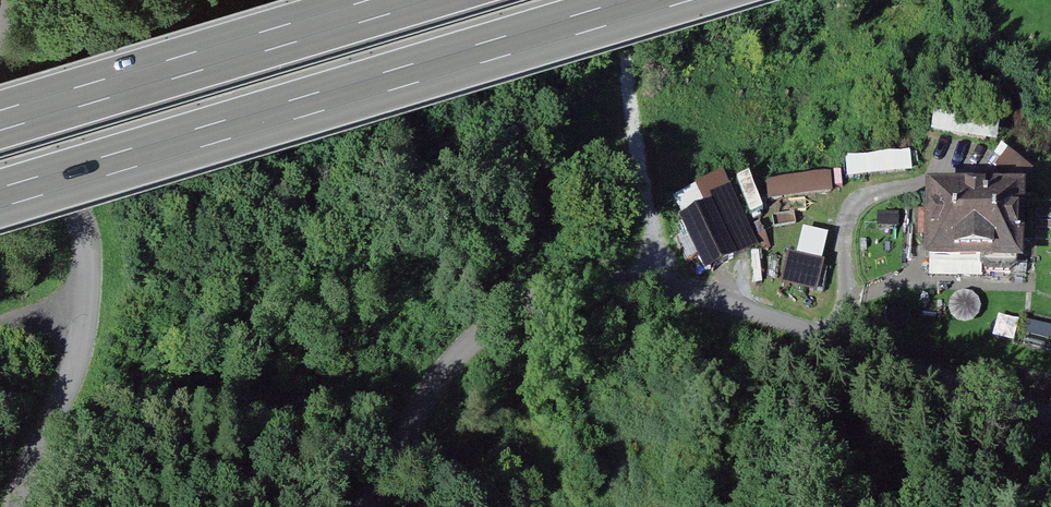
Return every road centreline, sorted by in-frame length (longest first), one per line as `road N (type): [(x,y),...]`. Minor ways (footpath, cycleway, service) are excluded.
road 1 (unclassified): [(368,506),(459,359),(498,322),(561,292),(645,288),(715,301),(1050,417)]
road 2 (motorway): [(0,197),(661,0)]
road 3 (unclassified): [(0,39),(87,239),(82,339),(20,506)]
road 4 (motorway): [(403,0),(0,121)]

